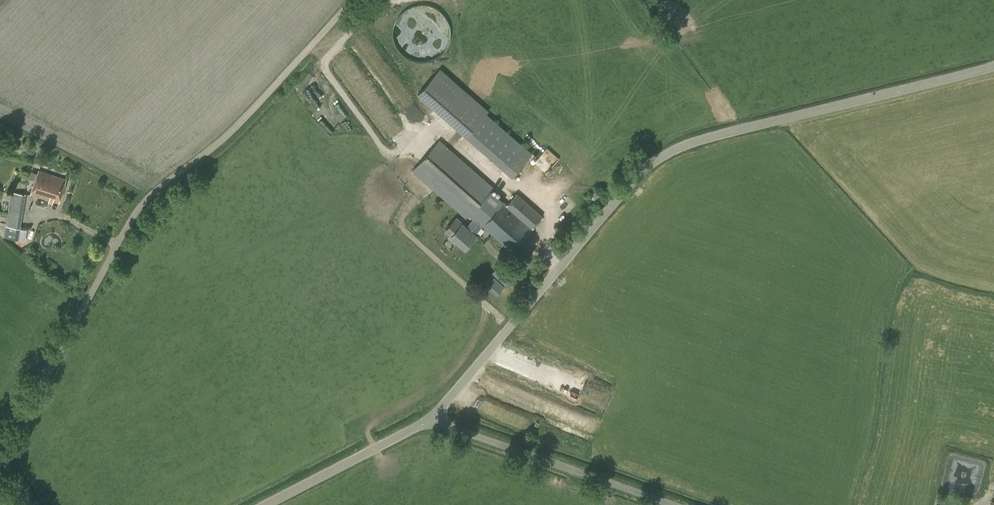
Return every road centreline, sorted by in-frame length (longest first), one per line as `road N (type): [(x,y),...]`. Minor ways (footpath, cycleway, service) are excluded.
road 1 (unclassified): [(993,66),(663,155),(434,415)]
road 2 (track): [(8,458),(151,195),(300,61)]
road 3 (unclassified): [(686,504),(450,427),(434,415)]
road 4 (unclassified): [(434,415),(266,504)]

